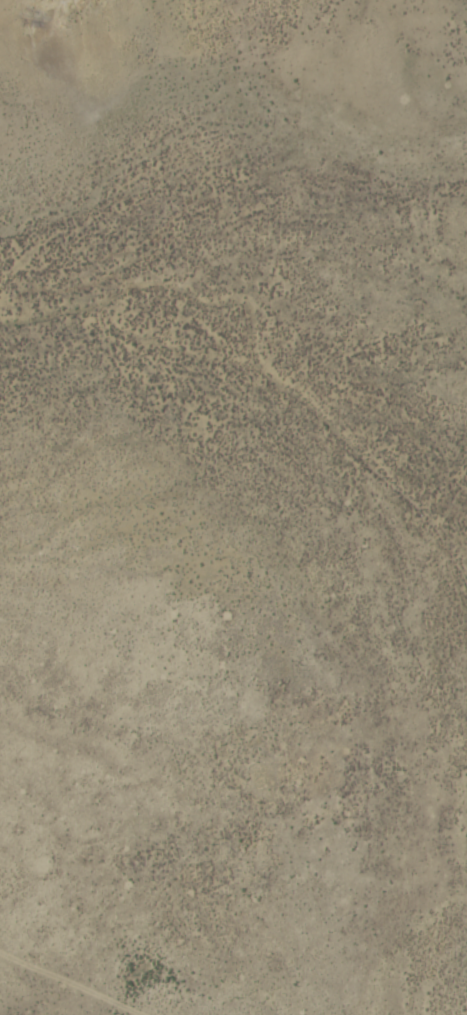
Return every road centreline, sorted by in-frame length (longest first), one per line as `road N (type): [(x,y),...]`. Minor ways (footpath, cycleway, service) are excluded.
road 1 (residential): [(466,740),(382,718),(235,699),(136,699)]

